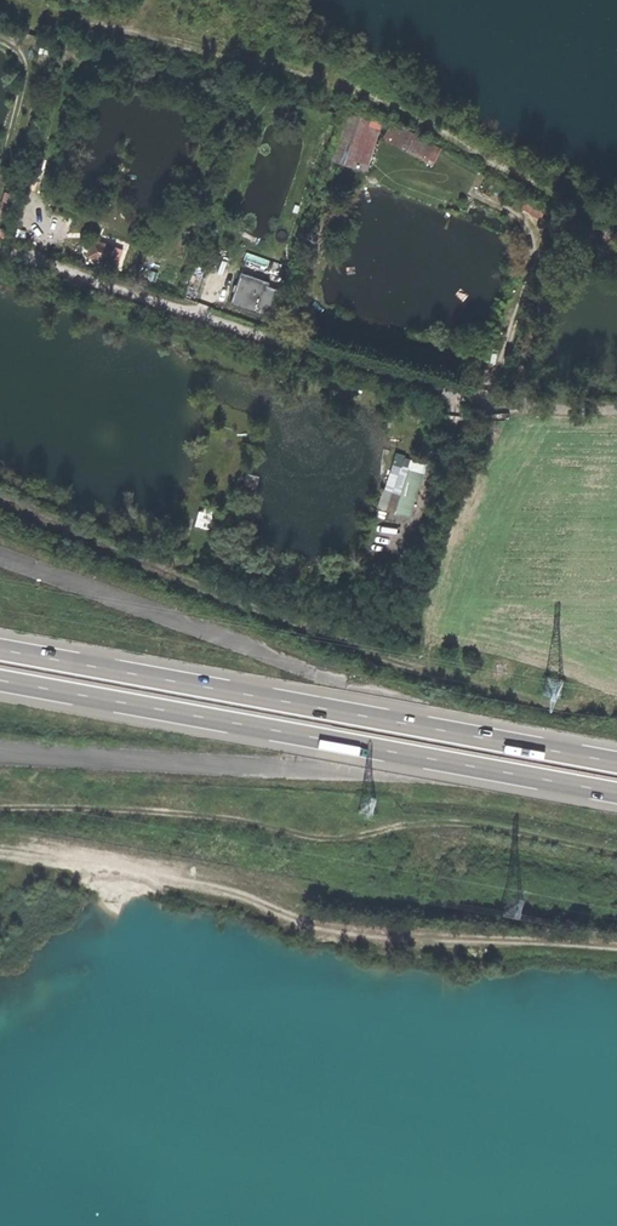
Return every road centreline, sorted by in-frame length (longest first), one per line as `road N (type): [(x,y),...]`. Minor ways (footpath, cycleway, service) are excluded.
road 1 (track): [(0,503),(404,665),(550,706),(616,714)]
road 2 (track): [(0,247),(458,395),(616,402)]
road 3 (trunk): [(616,764),(0,651)]
road 4 (trunk): [(0,681),(616,793)]
road 5 (track): [(0,808),(149,812),(327,839),(424,820),(470,823),(616,854)]
road 6 (track): [(158,570),(363,574),(419,520),(458,395)]

